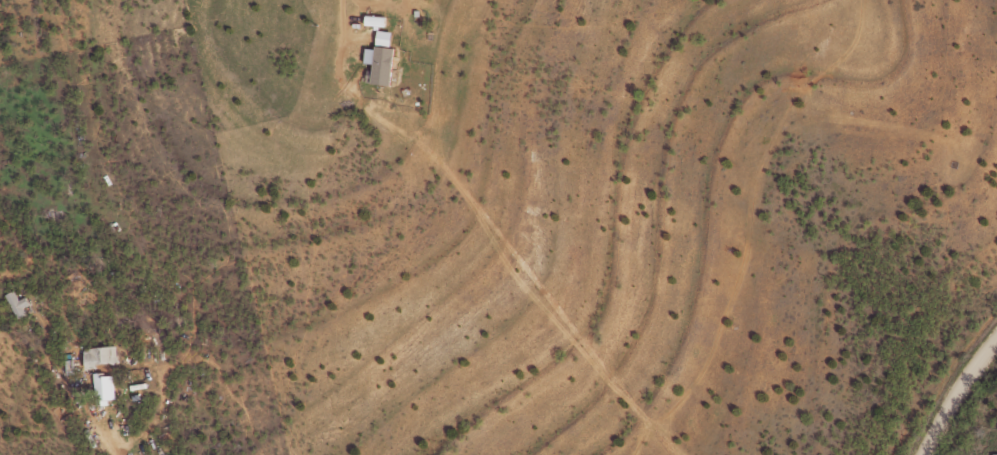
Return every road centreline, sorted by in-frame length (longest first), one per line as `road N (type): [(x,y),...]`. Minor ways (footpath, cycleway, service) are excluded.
road 1 (residential): [(914,454),(996,337)]

